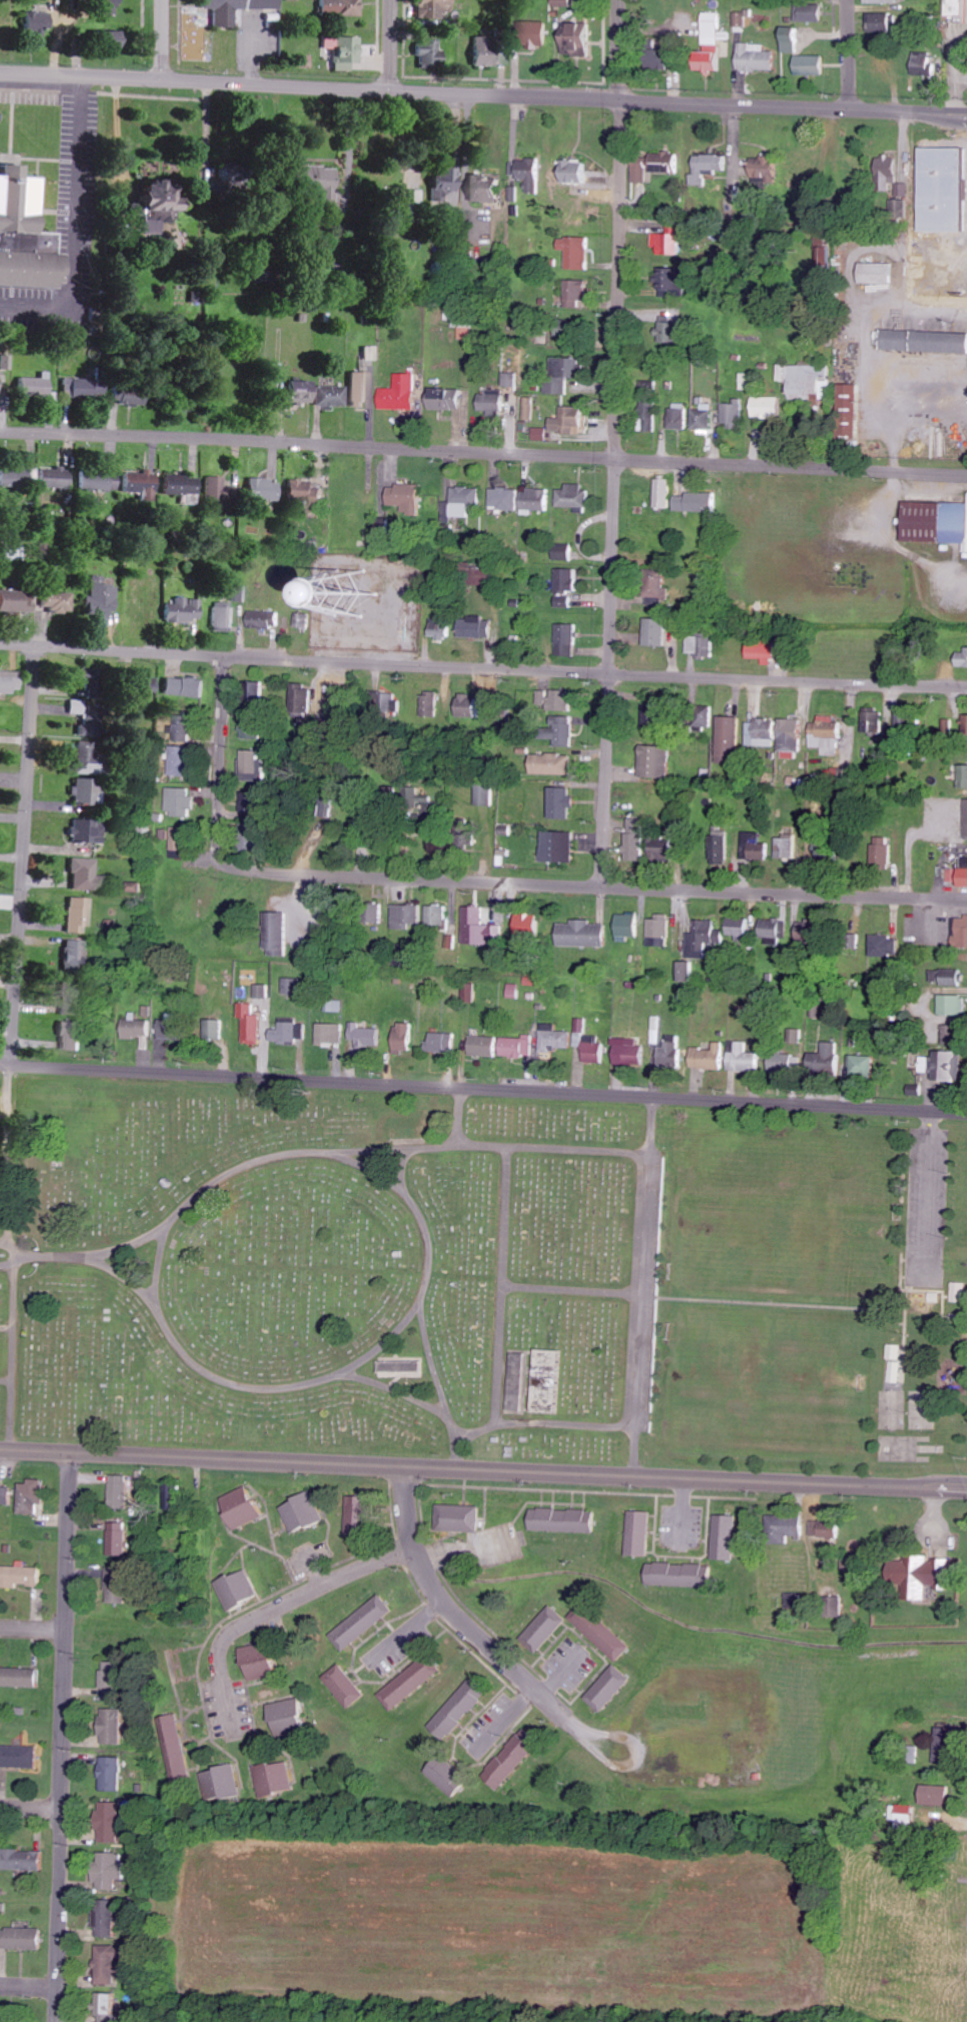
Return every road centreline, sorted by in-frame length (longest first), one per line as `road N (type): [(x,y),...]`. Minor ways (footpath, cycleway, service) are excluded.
road 1 (residential): [(966,1113),(0,1065)]
road 2 (tertiary): [(966,1488),(70,1447)]
road 3 (residential): [(601,887),(617,0)]
road 4 (residential): [(966,899),(234,871)]
road 5 (residential): [(56,2021),(70,1447)]
road 6 (residential): [(966,114),(395,91)]
road 7 (residential): [(966,689),(396,666)]
road 8 (residential): [(966,480),(417,453)]
road 9 (residential): [(11,1065),(35,648)]
road 10 (residential): [(417,453),(0,435)]
road 11 (residential): [(396,666),(0,646)]
road 12 (residential): [(395,91),(0,73)]
road 13 (residential): [(402,1461),(407,1520),(428,1579),(455,1617),(561,1716)]
road 14 (residential): [(415,1550),(341,1575),(228,1635),(219,1653),(227,1699)]
road 15 (residential): [(234,871),(221,864),(217,846),(222,659)]

